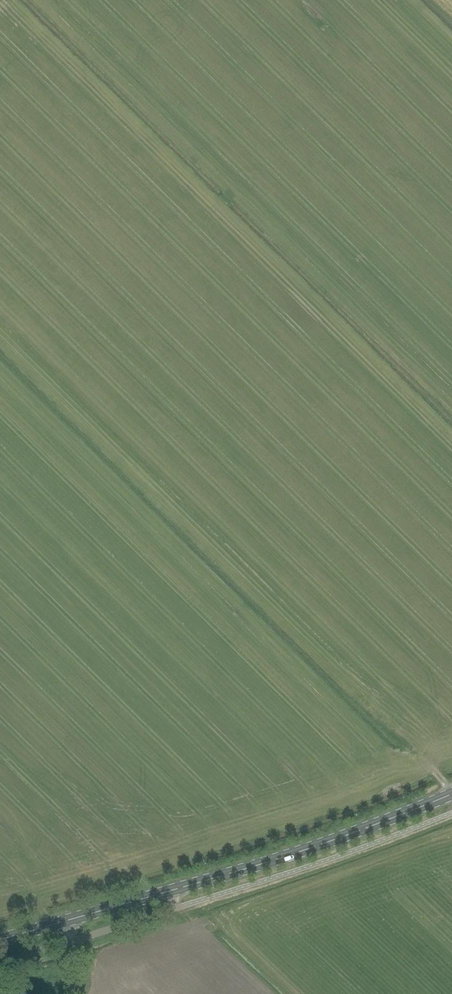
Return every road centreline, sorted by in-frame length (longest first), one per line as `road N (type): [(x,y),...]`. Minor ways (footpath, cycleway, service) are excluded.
road 1 (primary): [(0,939),(292,854),(451,793)]
road 2 (unclassified): [(175,907),(0,963)]

